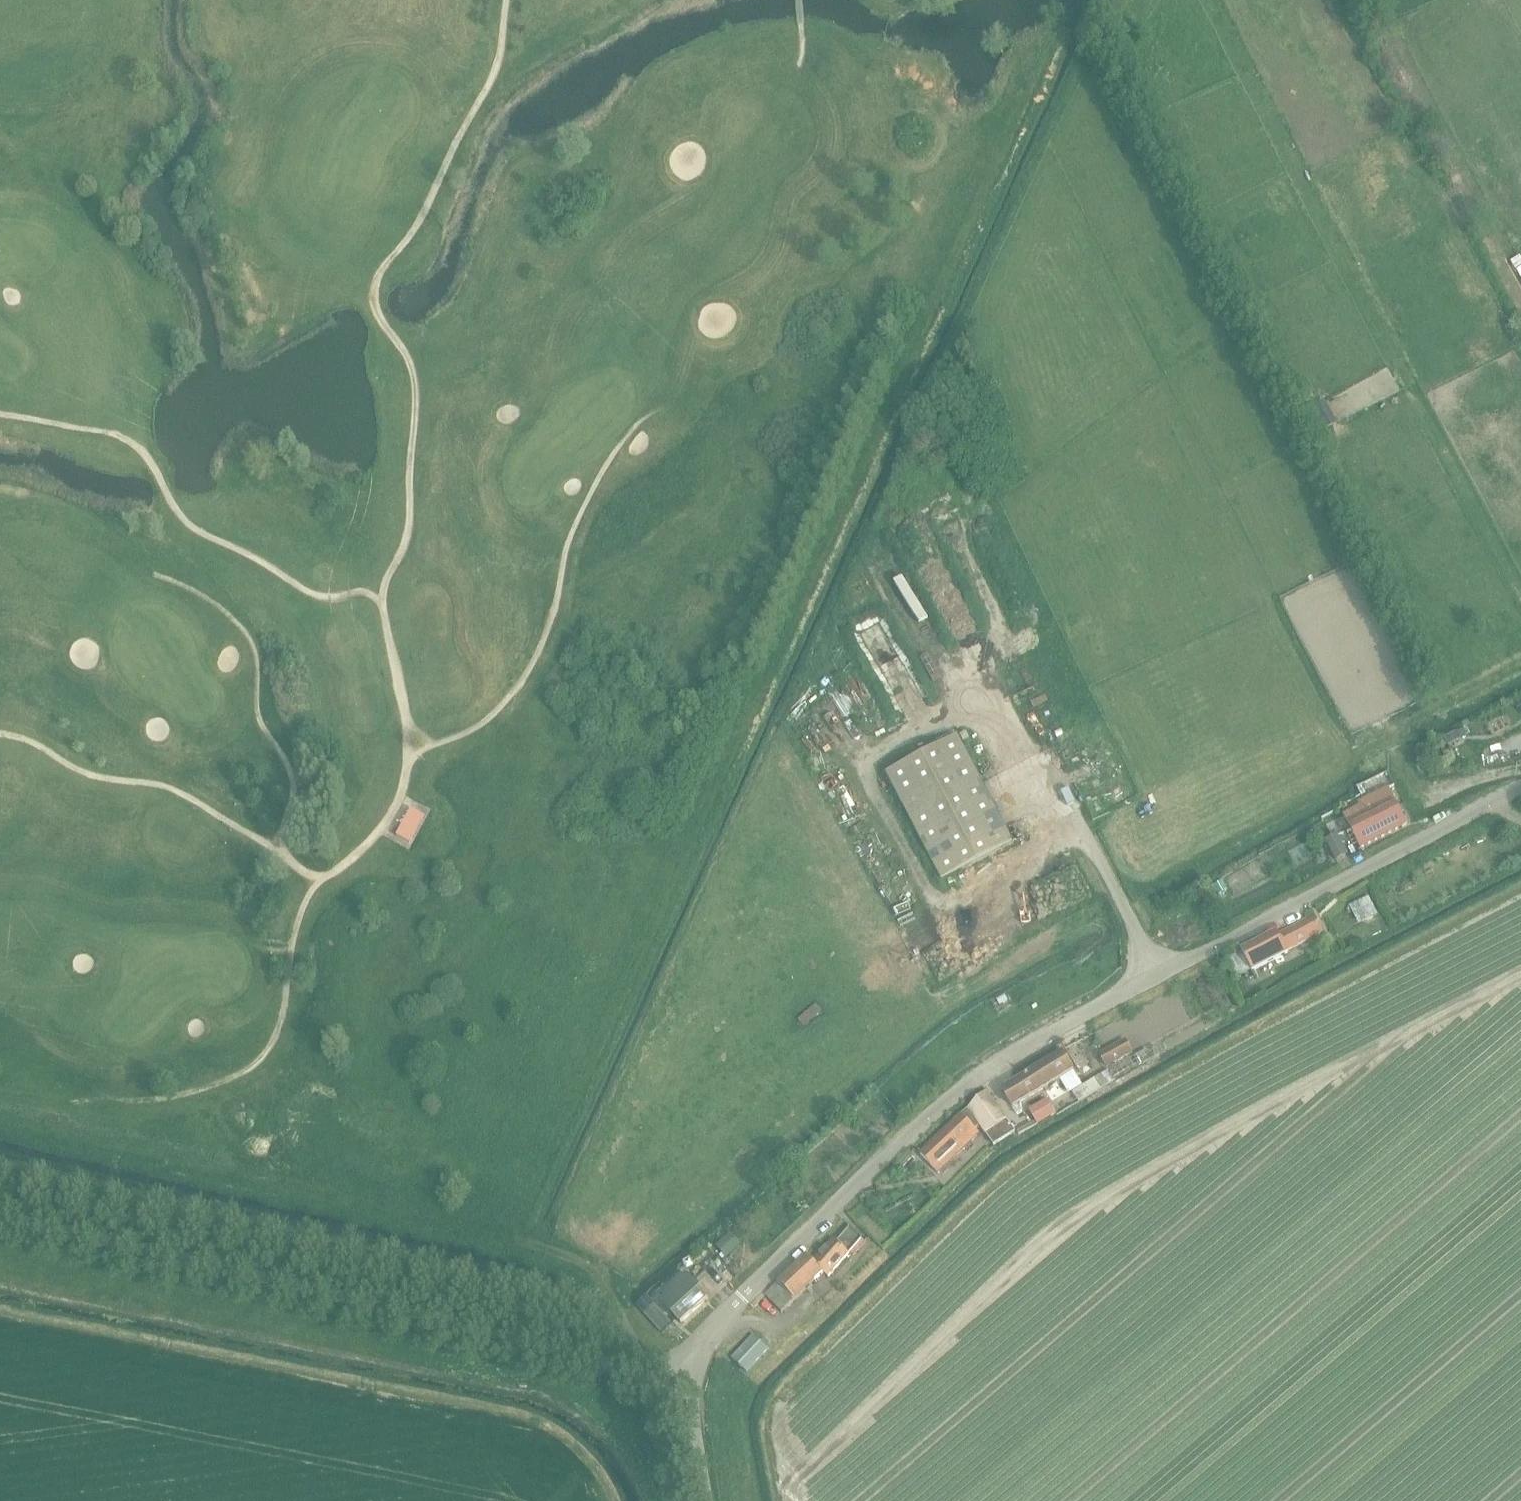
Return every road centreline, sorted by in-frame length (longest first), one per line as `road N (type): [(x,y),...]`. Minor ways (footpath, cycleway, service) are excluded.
road 1 (residential): [(742,1297),(993,1064),(1520,787)]
road 2 (unclassified): [(681,1375),(0,1212)]
road 3 (unclassified): [(706,1500),(681,1375)]

